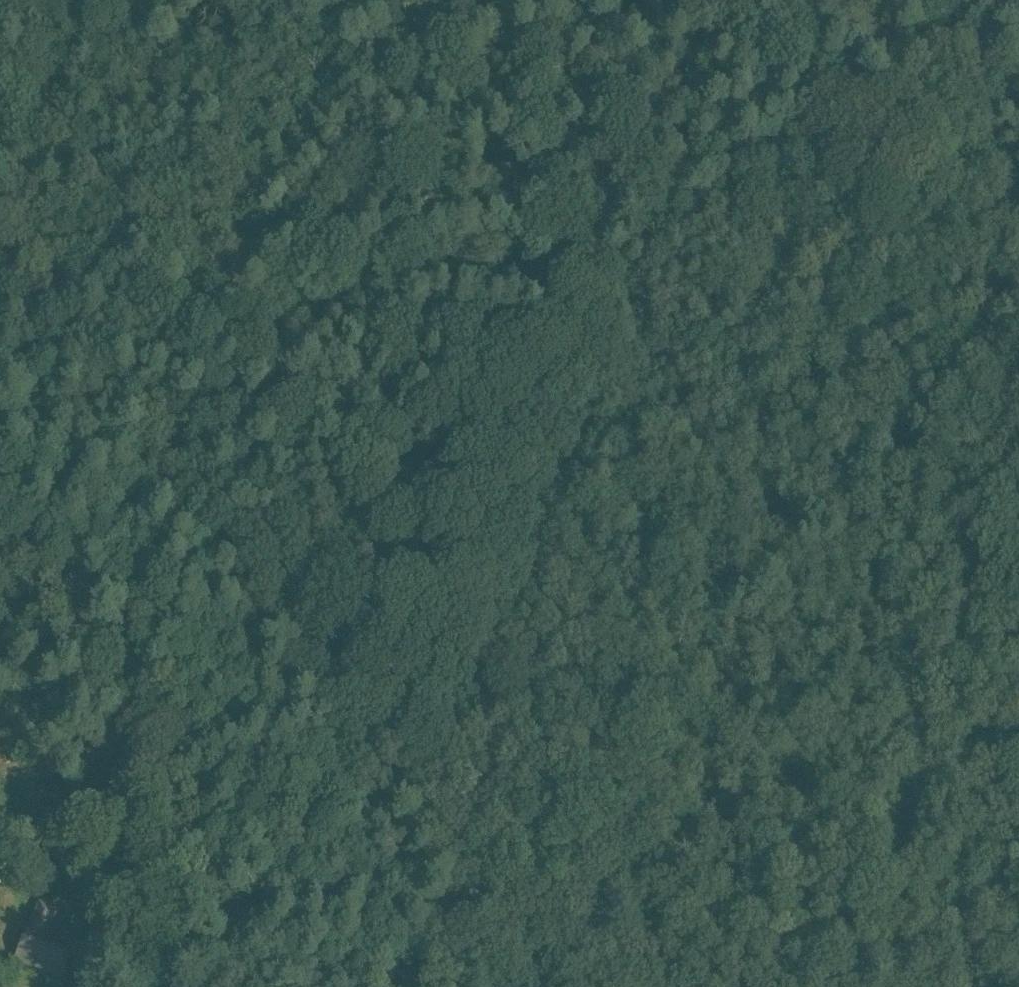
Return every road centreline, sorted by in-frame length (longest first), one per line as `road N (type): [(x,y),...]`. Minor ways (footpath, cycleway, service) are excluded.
road 1 (track): [(727,0),(223,986)]
road 2 (track): [(954,0),(1018,210)]

